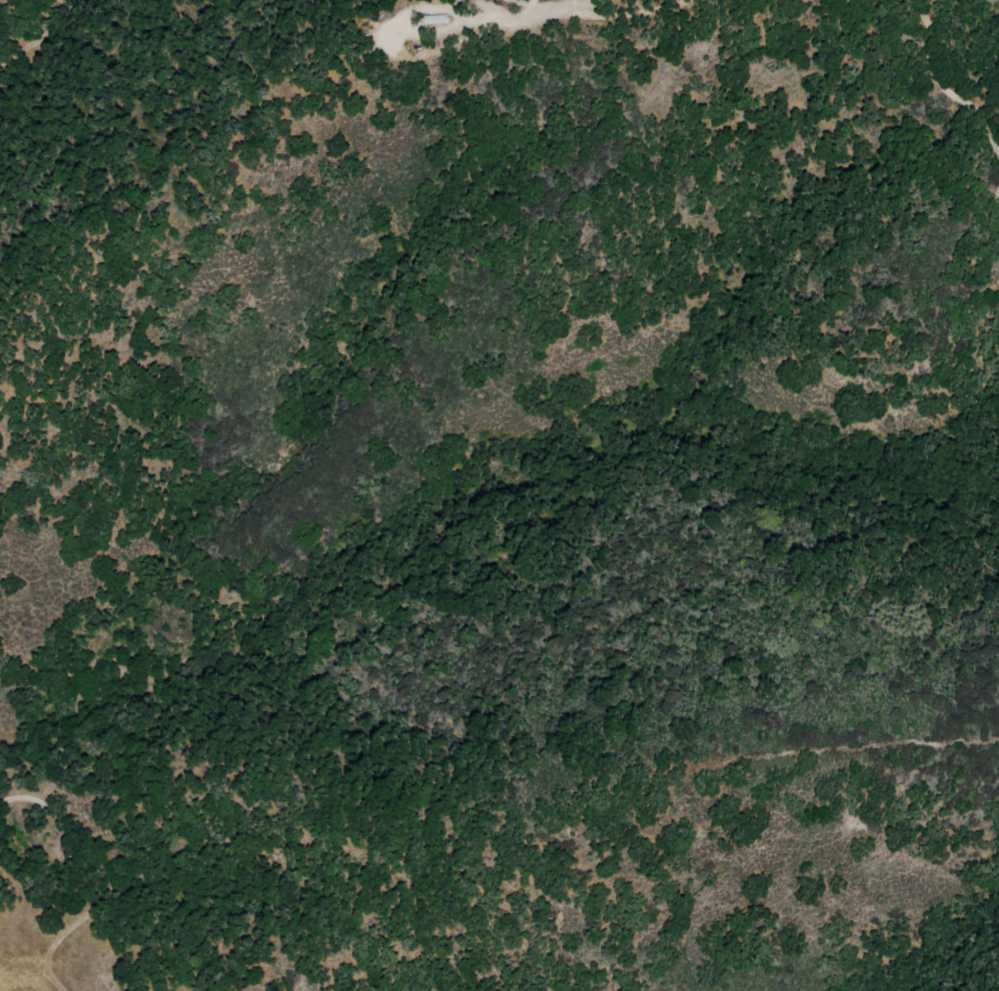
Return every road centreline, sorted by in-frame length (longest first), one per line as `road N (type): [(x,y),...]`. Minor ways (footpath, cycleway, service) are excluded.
road 1 (track): [(998,740),(801,751),(692,769)]
road 2 (track): [(915,0),(937,86),(978,112),(998,156)]
road 3 (track): [(527,16),(630,14),(685,0)]

